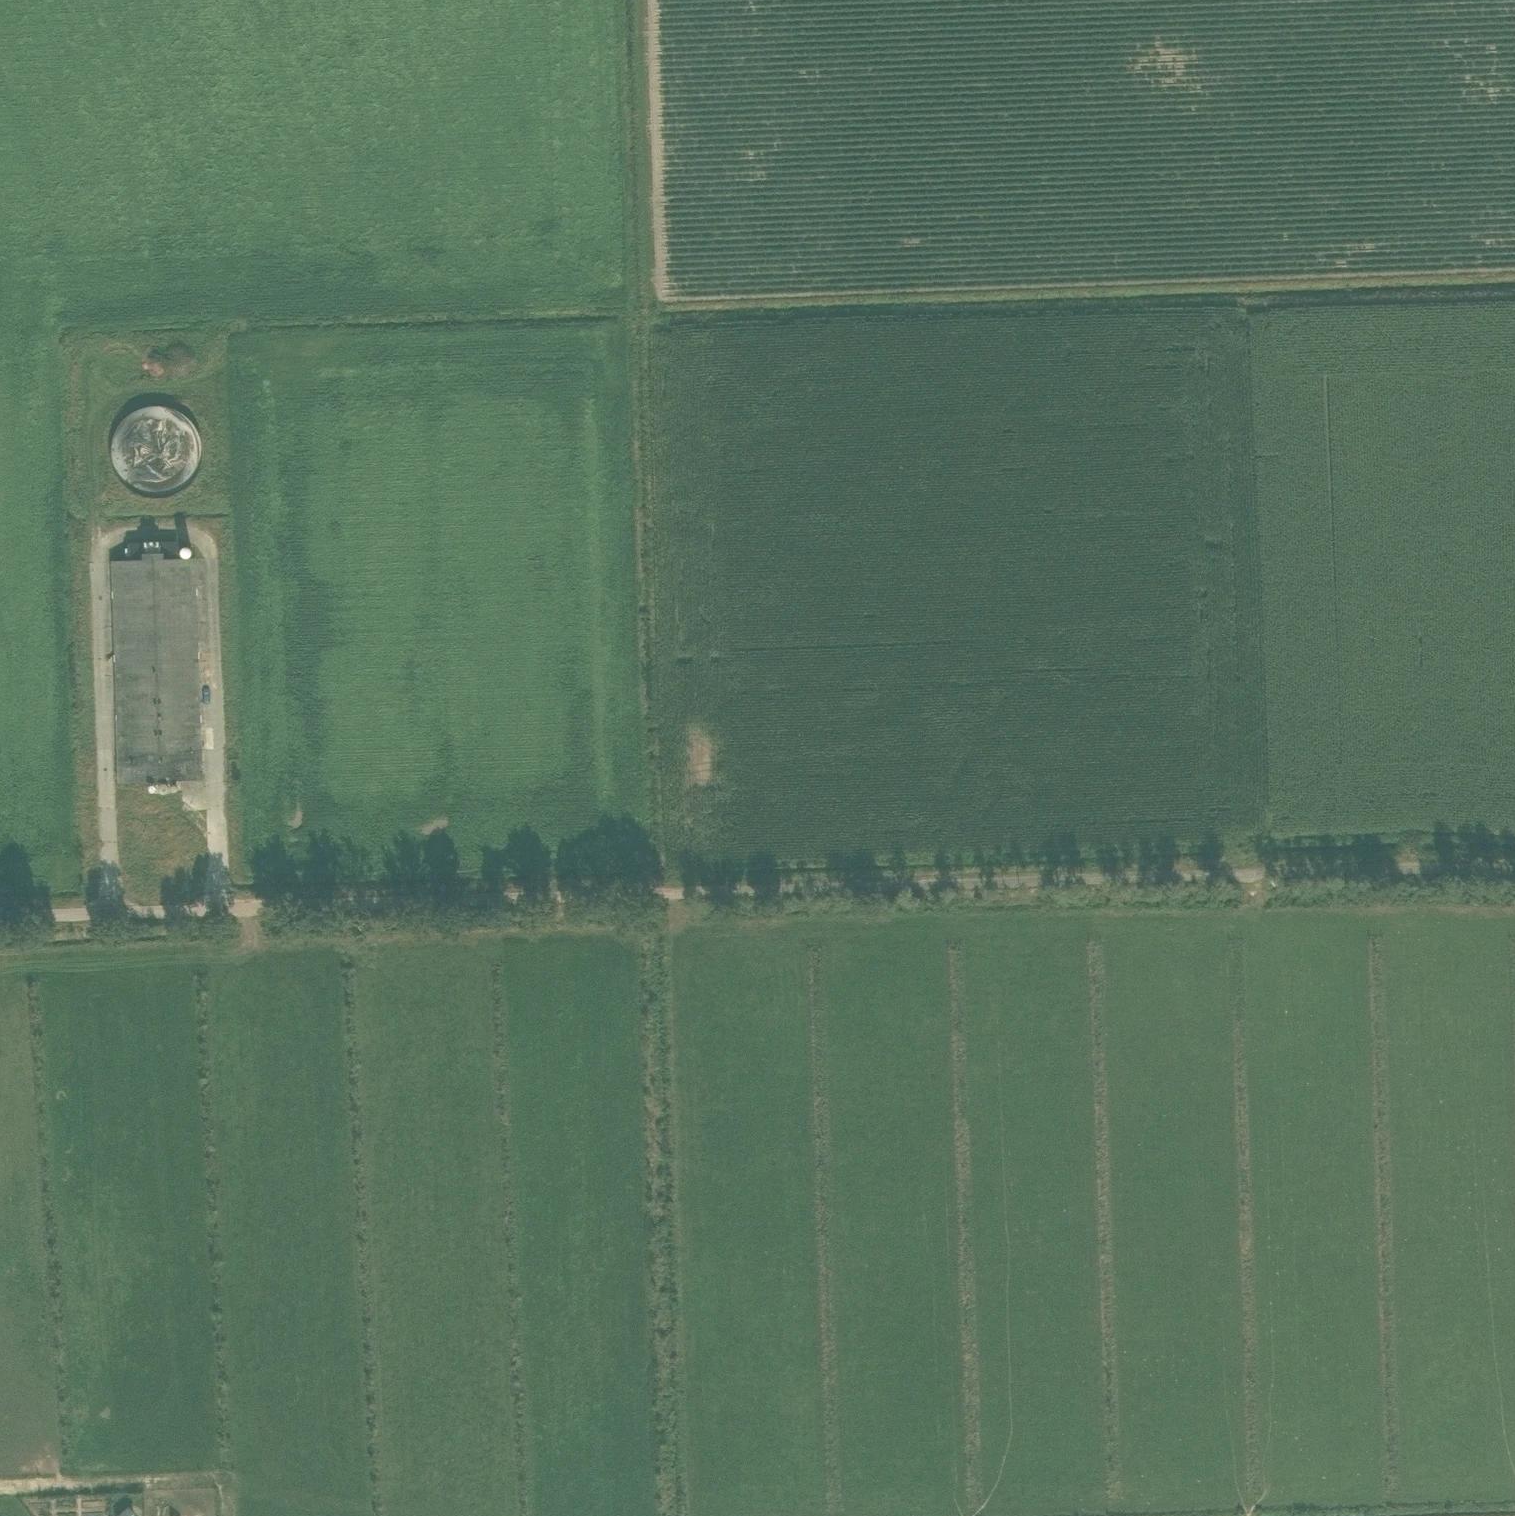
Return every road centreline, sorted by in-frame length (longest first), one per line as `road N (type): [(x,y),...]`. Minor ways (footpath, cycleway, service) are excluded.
road 1 (unclassified): [(0,915),(1365,866),(1514,869)]

